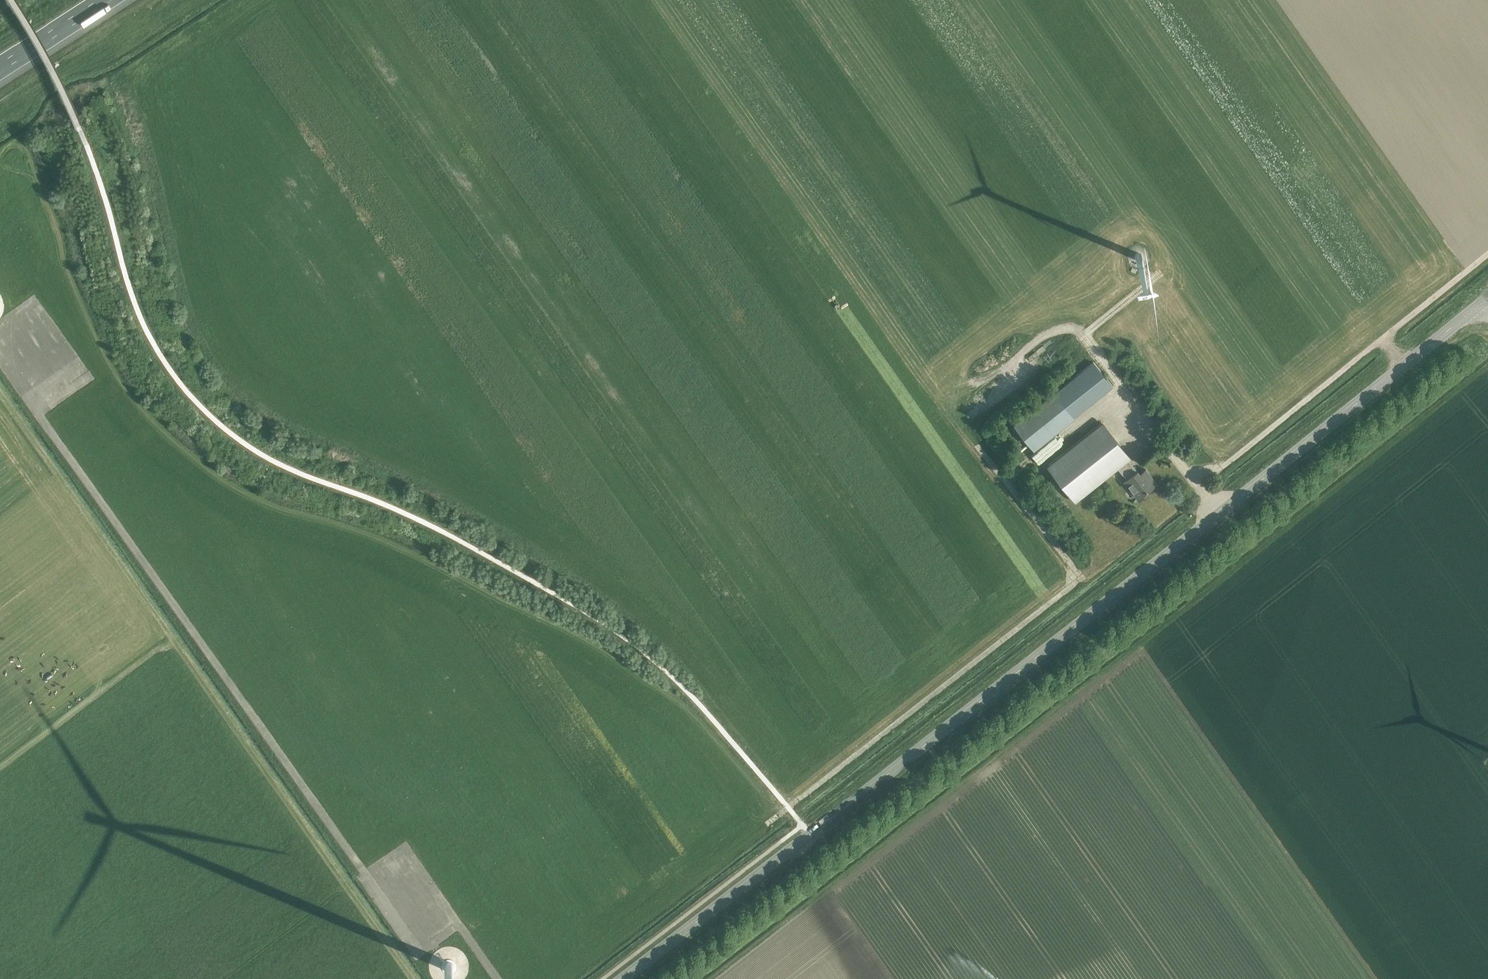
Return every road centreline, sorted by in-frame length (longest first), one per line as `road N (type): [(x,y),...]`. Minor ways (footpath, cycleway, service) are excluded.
road 1 (unclassified): [(622,978),(1487,297)]
road 2 (motorway): [(0,68),(106,0)]

